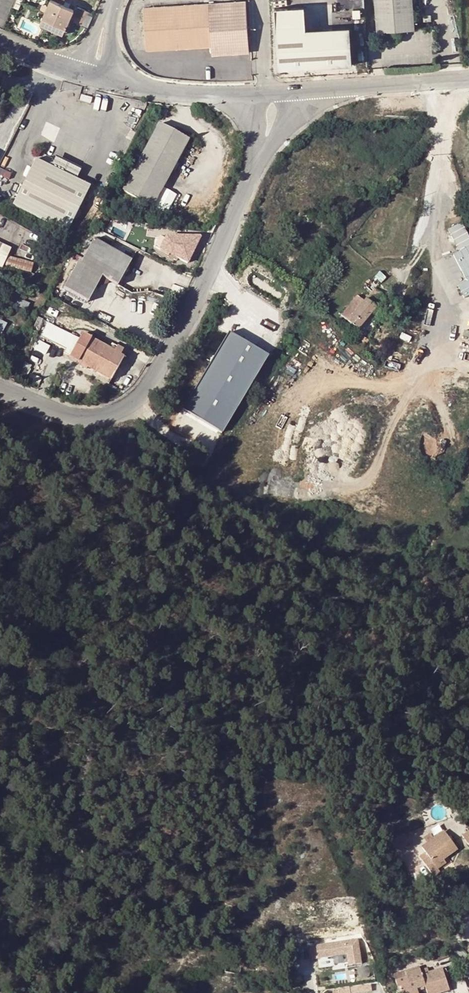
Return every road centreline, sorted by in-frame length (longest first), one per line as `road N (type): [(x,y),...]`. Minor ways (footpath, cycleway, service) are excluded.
road 1 (unclassified): [(257,168),(163,370),(144,391),(118,411),(82,419),(0,391)]
road 2 (unclassified): [(309,92),(468,81)]
road 3 (unclassified): [(92,67),(164,91),(242,96)]

